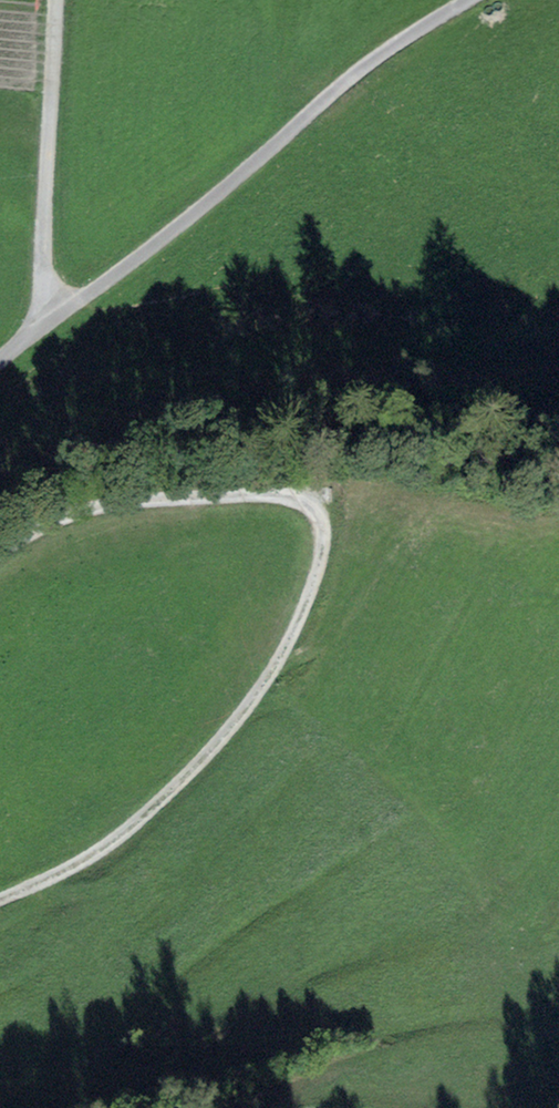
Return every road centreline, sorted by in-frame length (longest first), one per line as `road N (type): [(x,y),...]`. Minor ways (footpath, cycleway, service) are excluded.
road 1 (track): [(0,904),(160,824),(267,687),(321,552),(320,517),(290,502),(194,498),(110,511),(44,536),(0,564)]
road 2 (unclassified): [(0,357),(365,66),(471,0)]
road 3 (track): [(55,0),(38,328)]

